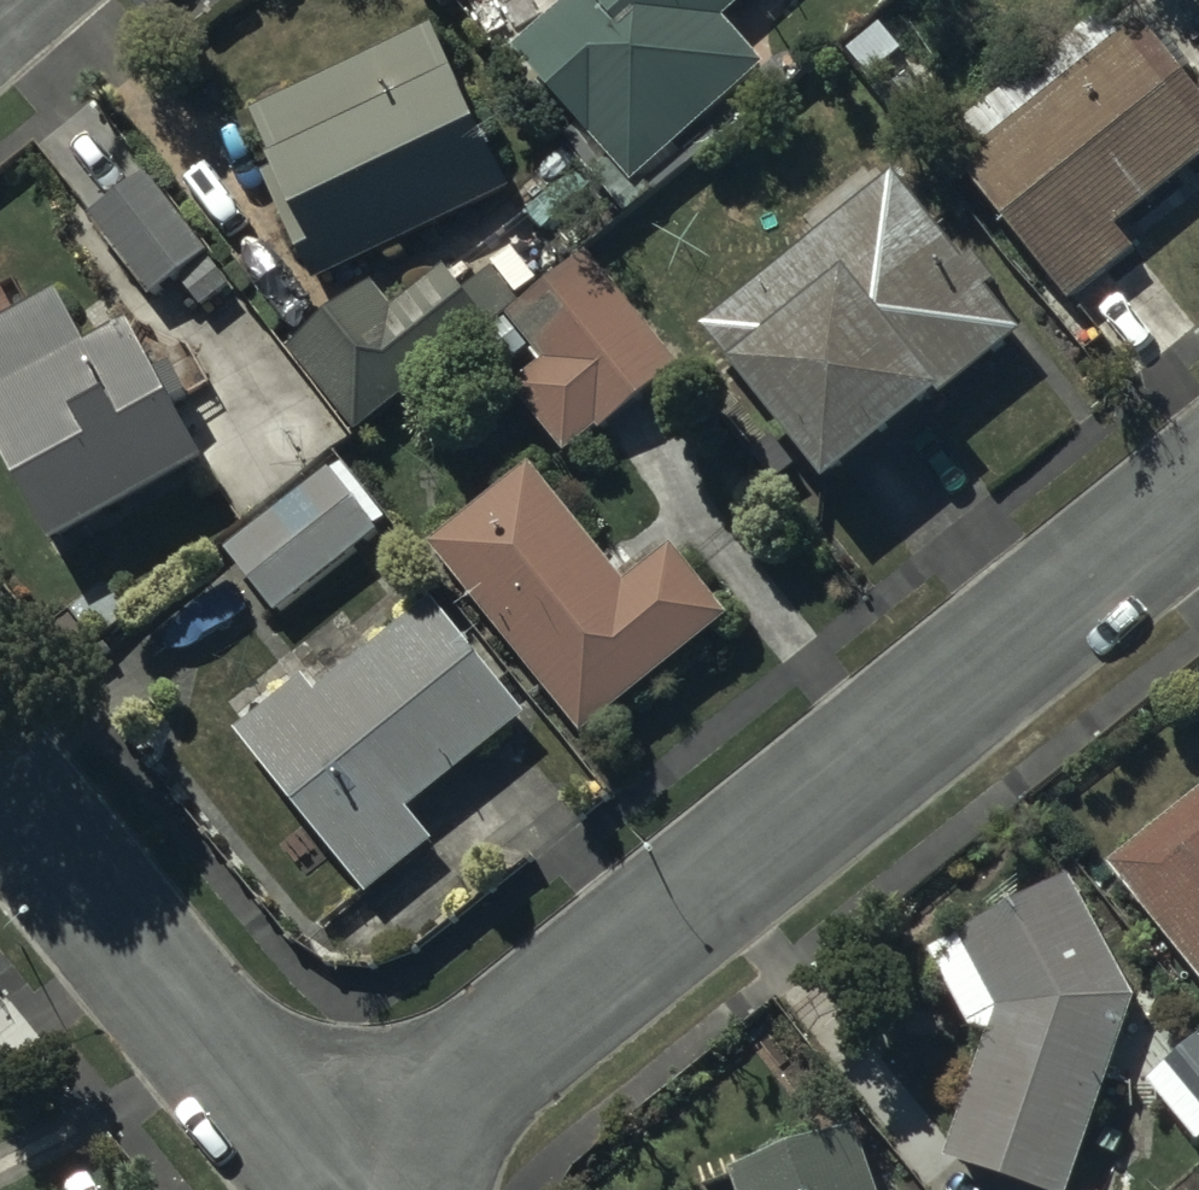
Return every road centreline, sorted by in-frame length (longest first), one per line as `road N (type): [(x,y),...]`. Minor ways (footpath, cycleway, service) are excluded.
road 1 (residential): [(1198,493),(324,1183)]
road 2 (residential): [(324,1183),(0,782)]

